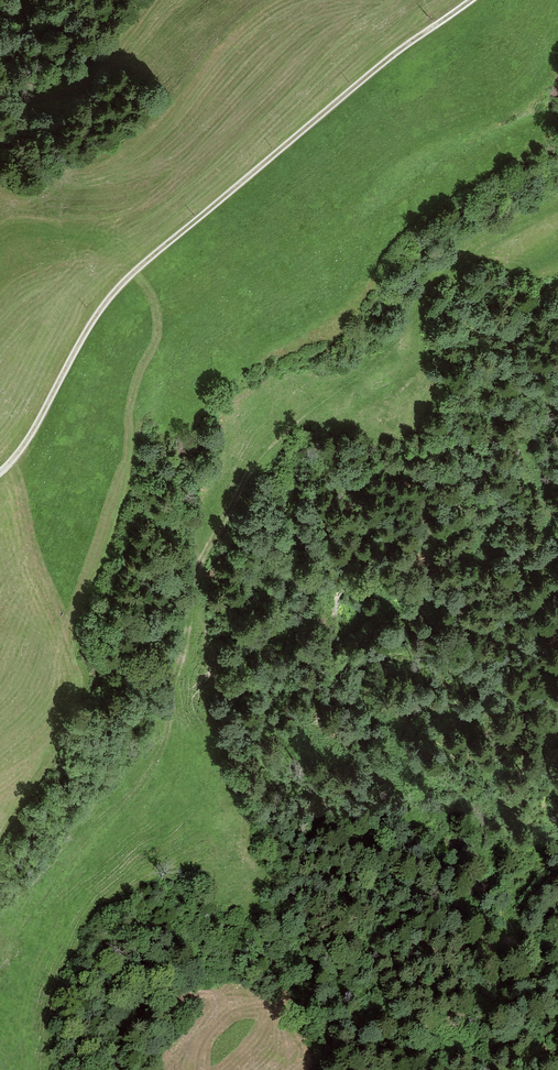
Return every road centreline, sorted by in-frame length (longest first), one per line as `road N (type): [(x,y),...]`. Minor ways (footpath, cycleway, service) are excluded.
road 1 (track): [(0,974),(60,880),(159,759),(207,556),(260,459),(379,358)]
road 2 (track): [(471,0),(127,279),(0,472)]
road 3 (track): [(117,1069),(140,1018),(176,1000),(214,993)]

